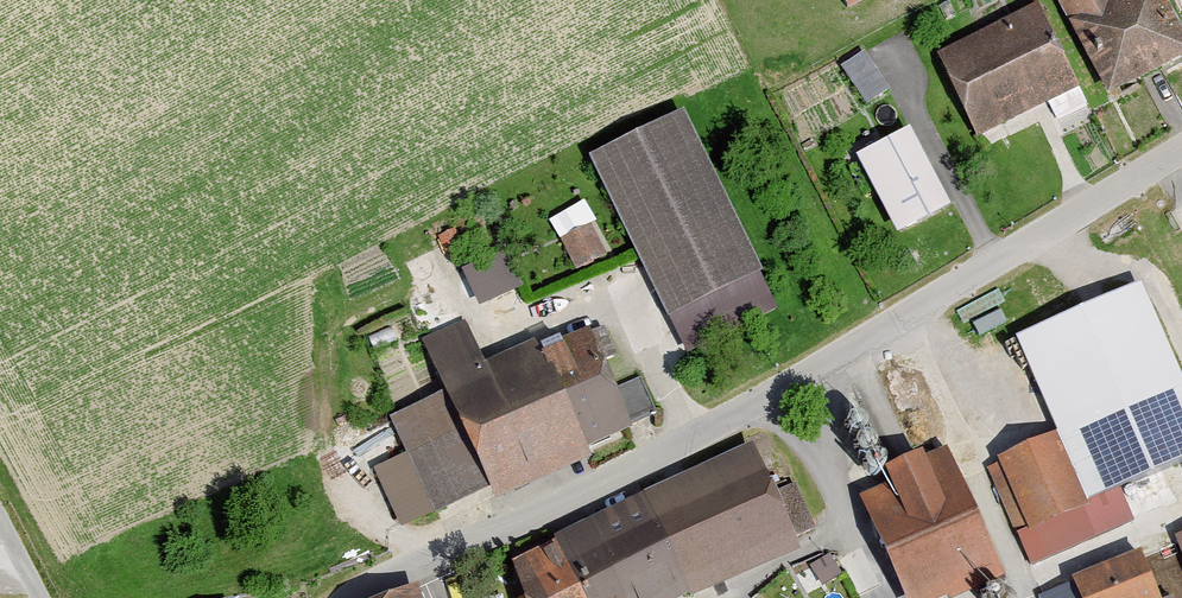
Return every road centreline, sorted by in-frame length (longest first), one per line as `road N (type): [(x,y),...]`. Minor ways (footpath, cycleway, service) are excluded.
road 1 (residential): [(349,597),(831,360),(1181,155)]

